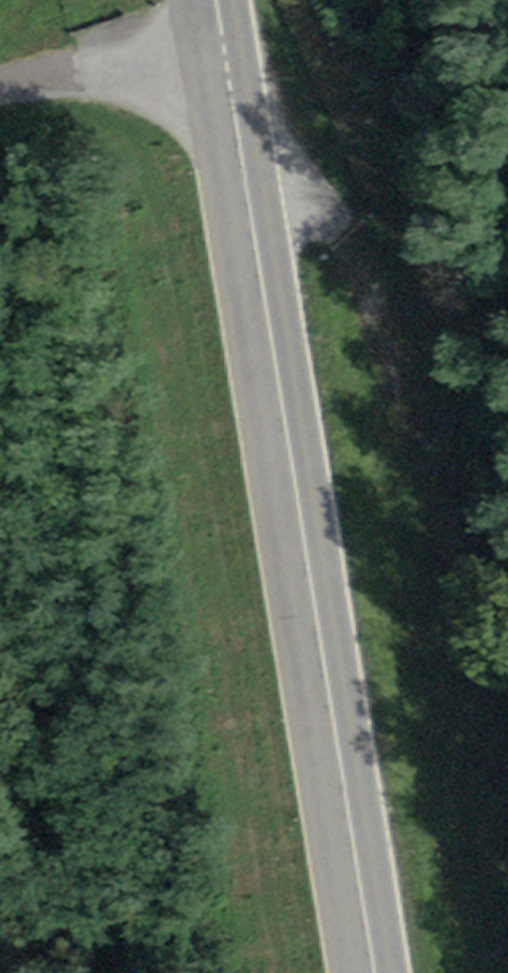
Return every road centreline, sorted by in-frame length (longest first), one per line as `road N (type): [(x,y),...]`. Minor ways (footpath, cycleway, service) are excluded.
road 1 (primary): [(374,972),(212,0)]
road 2 (track): [(239,171),(301,198),(334,223),(377,304),(405,390),(494,829)]

